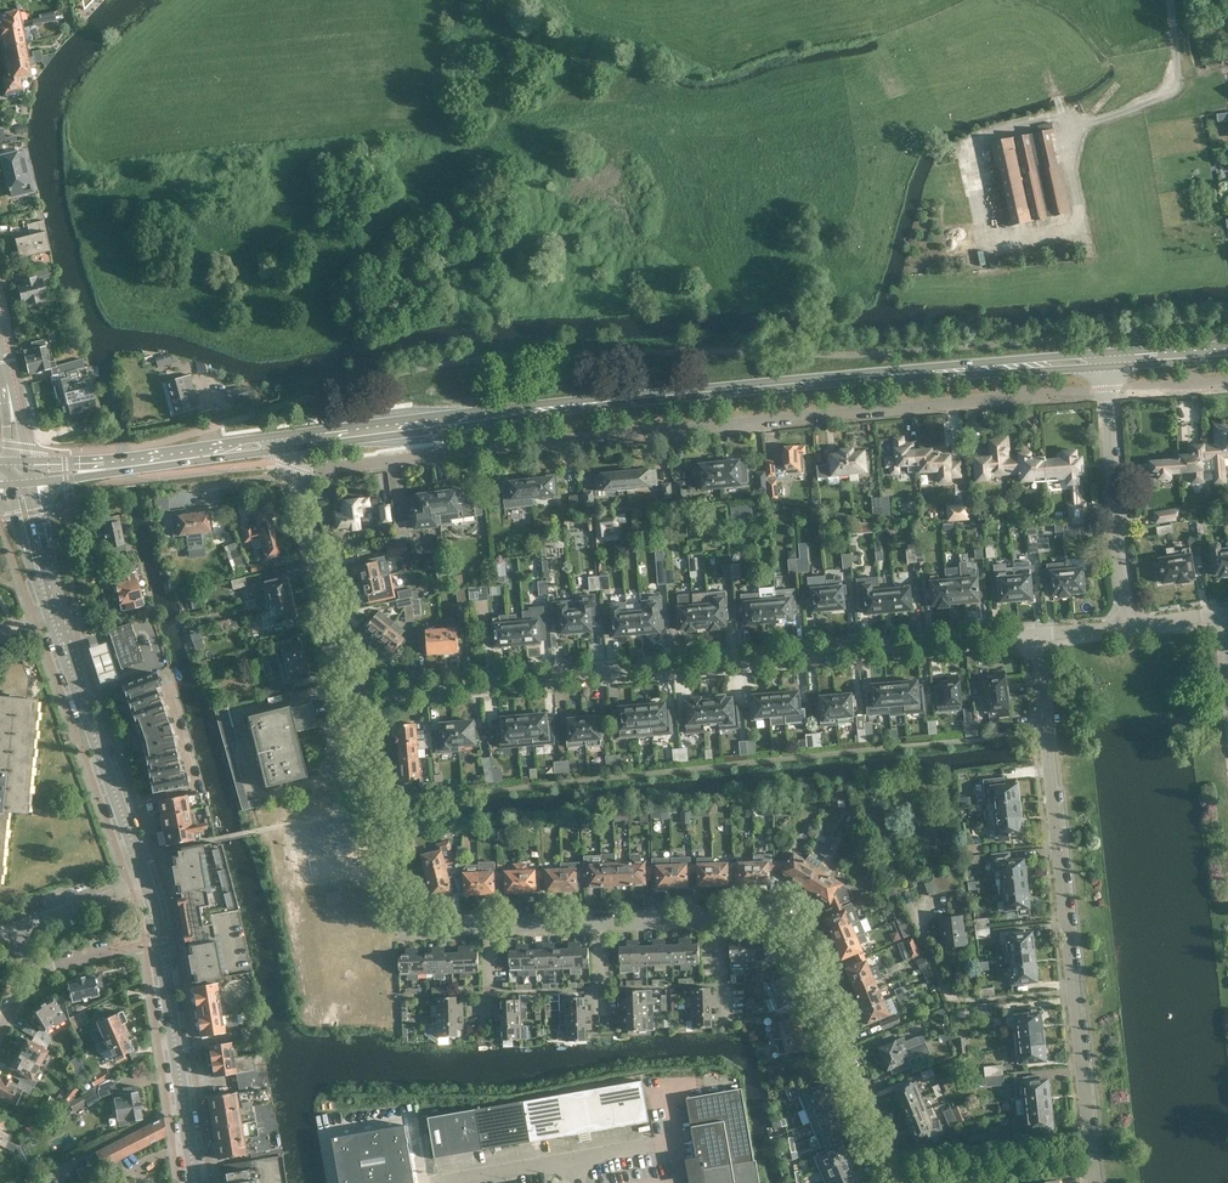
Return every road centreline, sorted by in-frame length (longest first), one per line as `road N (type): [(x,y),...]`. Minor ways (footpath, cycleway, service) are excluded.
road 1 (secondary): [(1106,358),(644,397),(257,447)]
road 2 (residential): [(296,473),(1058,395)]
road 3 (residential): [(345,688),(1035,635)]
road 4 (tertiary): [(147,881),(37,573),(19,473)]
road 5 (track): [(1182,86),(1166,99),(1086,122),(1064,119),(982,140),(1006,244),(1087,225)]
road 6 (residential): [(1069,994),(1035,635)]
road 7 (residential): [(720,918),(787,916),(897,1182)]
road 8 (residential): [(345,688),(405,930),(487,928)]
road 9 (tertiary): [(194,1182),(147,881)]
road 10 (residential): [(1128,626),(1106,358)]
road 11 (residential): [(345,688),(296,473)]
road 12 (residential): [(1069,994),(966,1002),(947,995),(911,909)]
road 13 (residential): [(1091,1182),(1069,994)]
road 14 (track): [(1066,0),(1126,74),(1086,122)]
road 15 (secondary): [(19,473),(149,461)]
road 16 (residential): [(170,498),(296,473)]
road 17 (residential): [(19,473),(0,347)]
road 18 (unclassified): [(574,1158),(449,1182)]
road 19 (secondary): [(1227,349),(1106,358)]
road 20 (residential): [(599,924),(720,918)]

